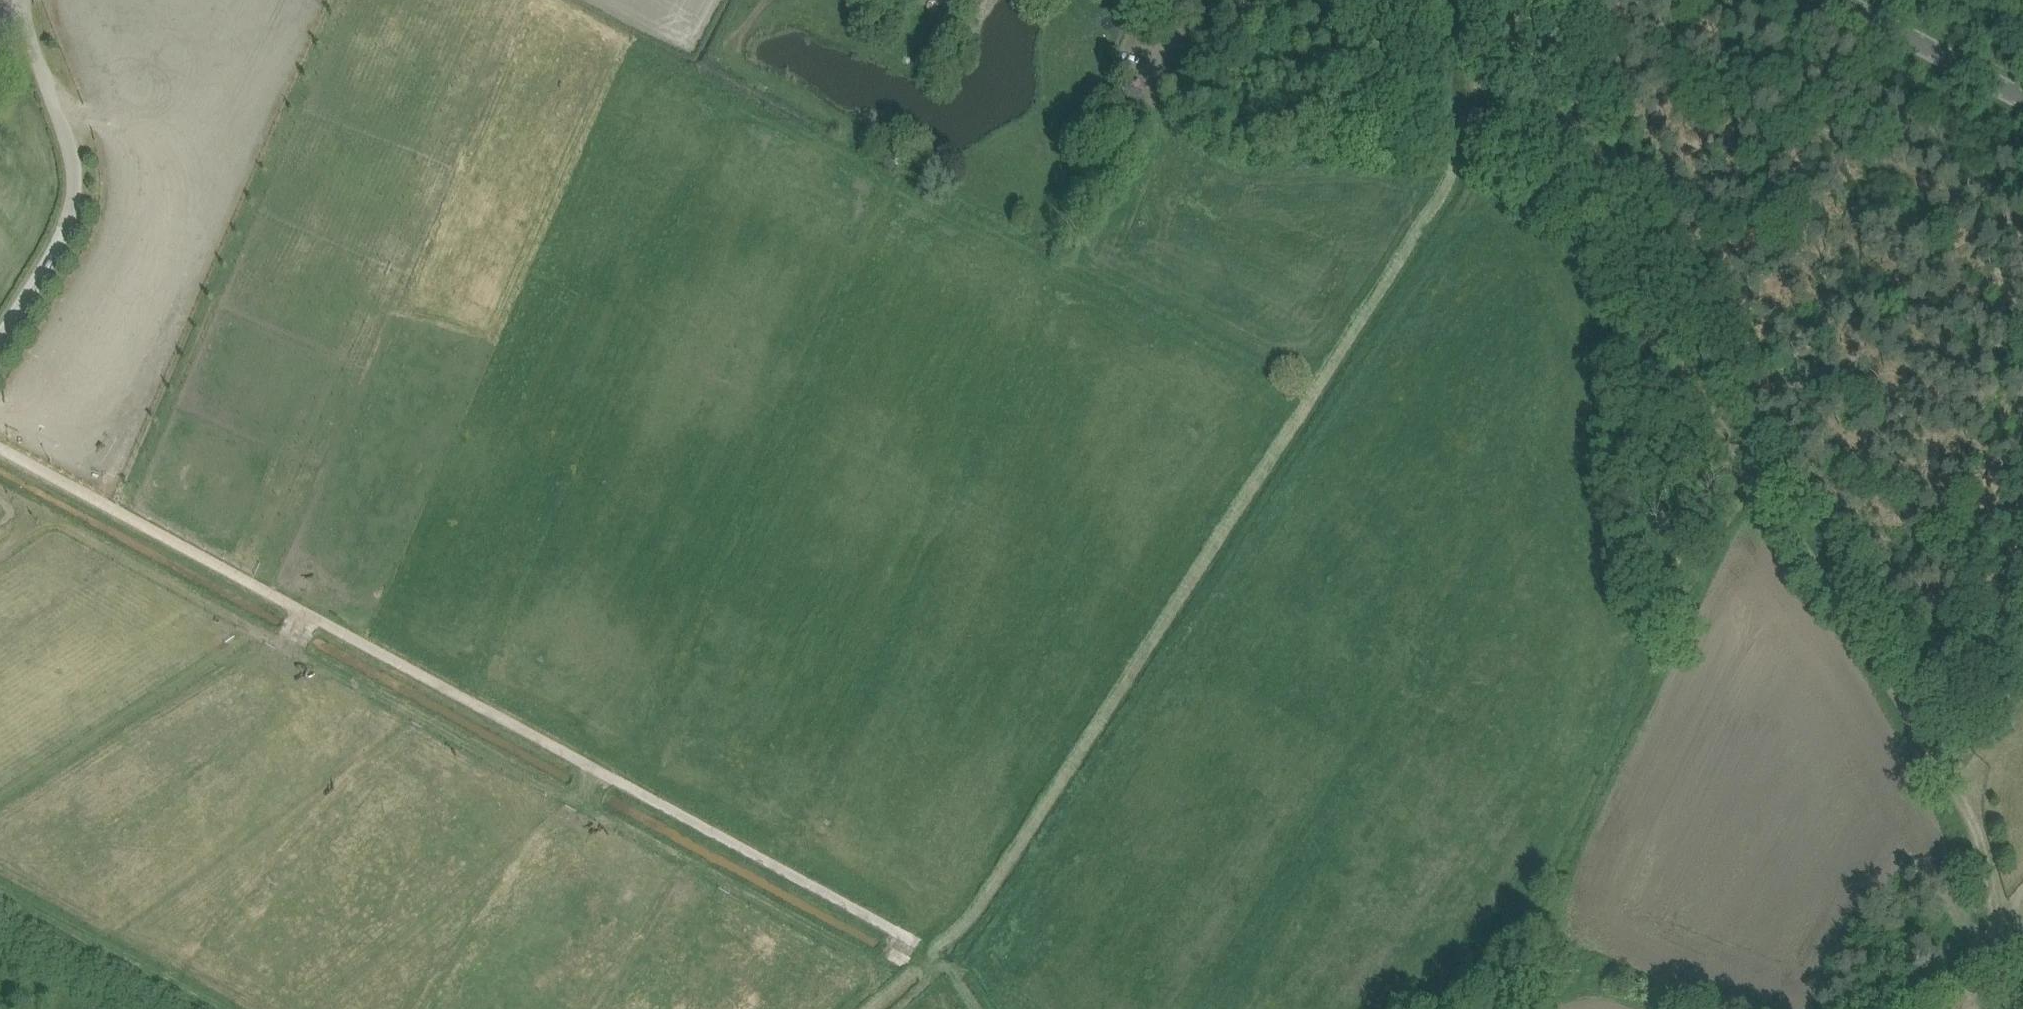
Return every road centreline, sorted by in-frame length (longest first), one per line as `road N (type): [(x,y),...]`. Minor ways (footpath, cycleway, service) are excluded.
road 1 (track): [(1561,0),(1612,216),(1658,320),(1769,502),(1860,627),(1974,824),(2005,967),(2022,1008)]
road 2 (track): [(912,944),(0,442)]
road 3 (track): [(0,348),(54,266),(84,200),(24,0)]
road 4 (unclassified): [(2022,102),(1833,0)]

